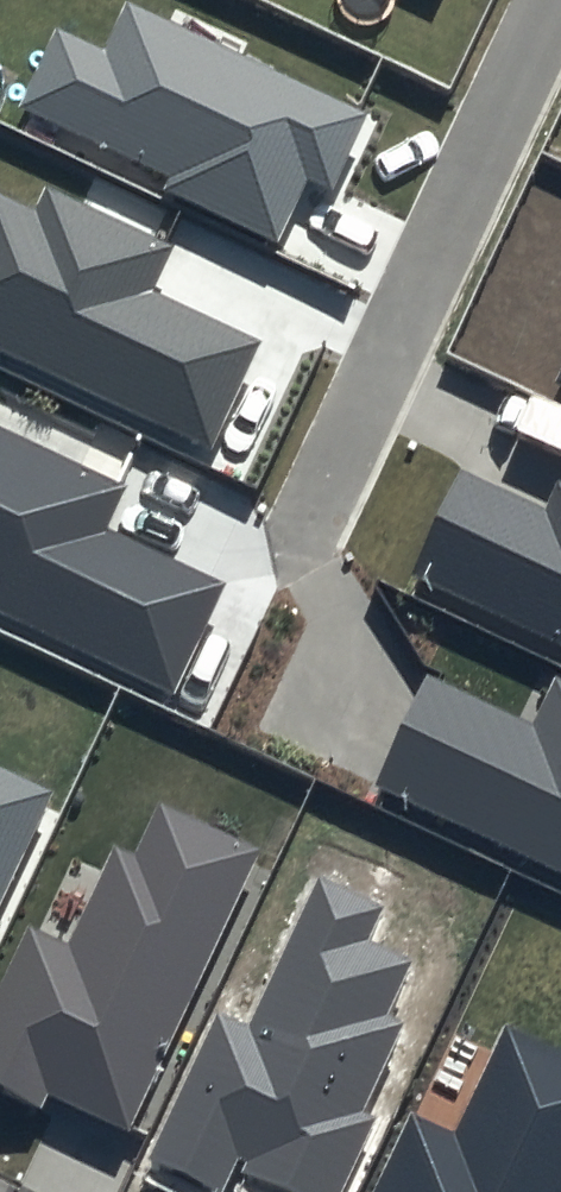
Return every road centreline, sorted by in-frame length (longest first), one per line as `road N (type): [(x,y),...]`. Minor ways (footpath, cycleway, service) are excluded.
road 1 (residential): [(283,577),(553,0)]

